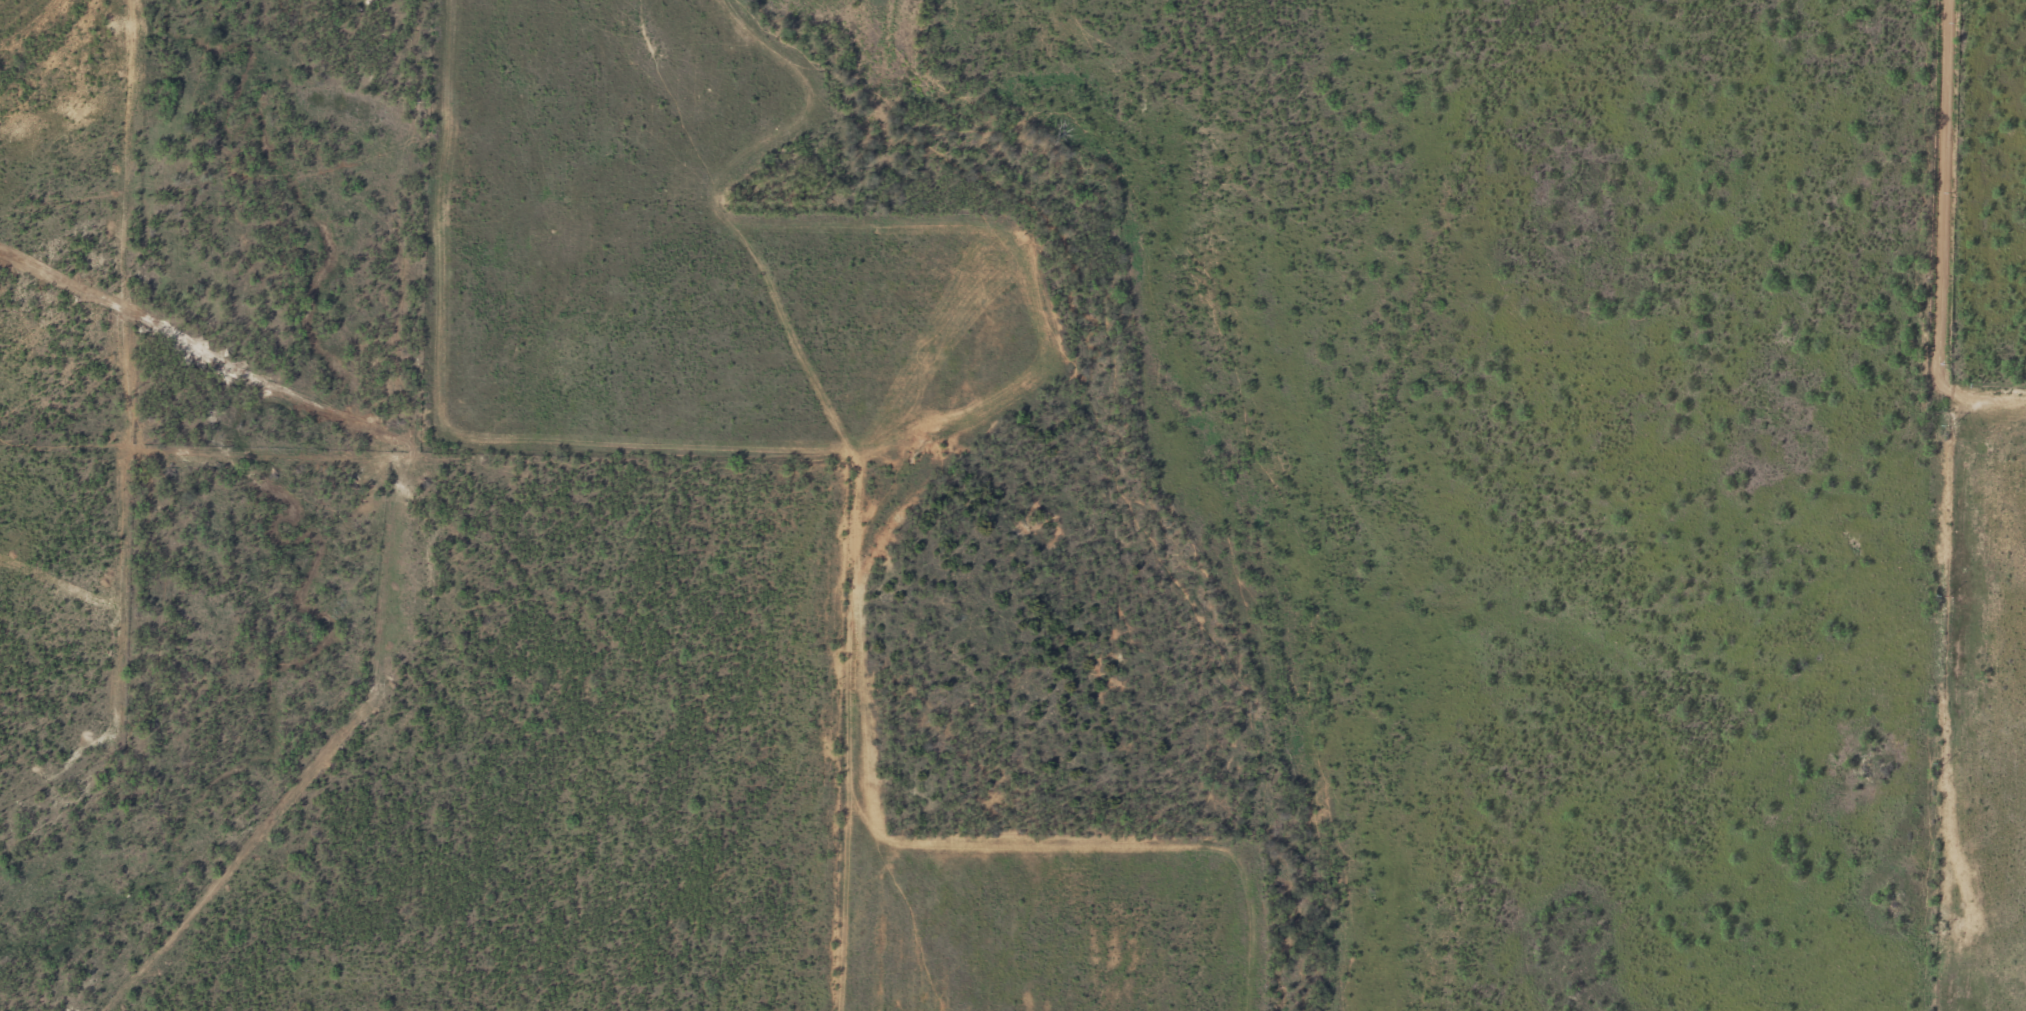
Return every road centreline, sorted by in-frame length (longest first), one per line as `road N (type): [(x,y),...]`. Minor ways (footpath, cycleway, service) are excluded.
road 1 (residential): [(1941,381),(1951,0)]

